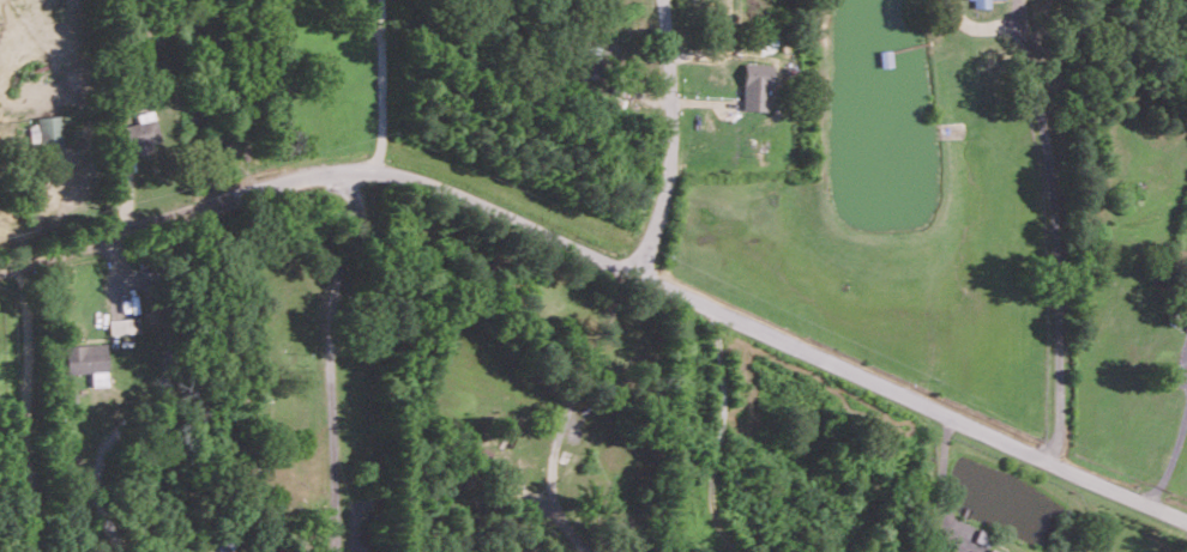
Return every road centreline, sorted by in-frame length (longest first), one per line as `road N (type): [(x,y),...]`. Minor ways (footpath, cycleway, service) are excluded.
road 1 (residential): [(291,180),(378,168),(423,181),(1186,519)]
road 2 (residential): [(0,268),(291,180)]
road 3 (residential): [(637,272),(659,219),(669,164),(665,0)]

